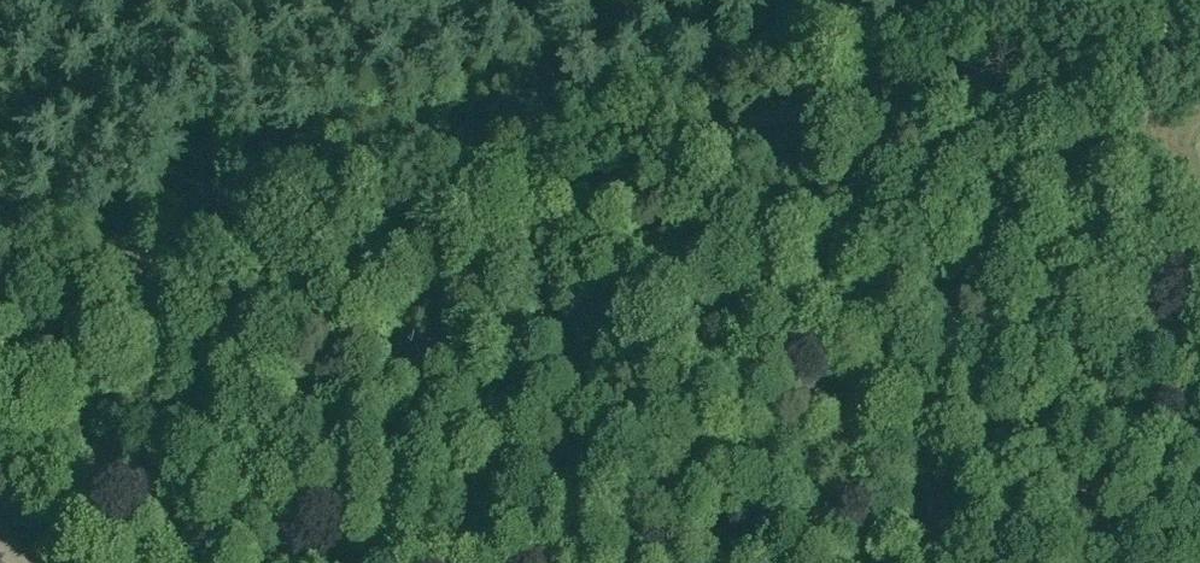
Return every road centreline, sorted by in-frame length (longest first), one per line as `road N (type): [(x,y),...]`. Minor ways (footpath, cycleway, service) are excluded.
road 1 (track): [(0,290),(1199,9)]

